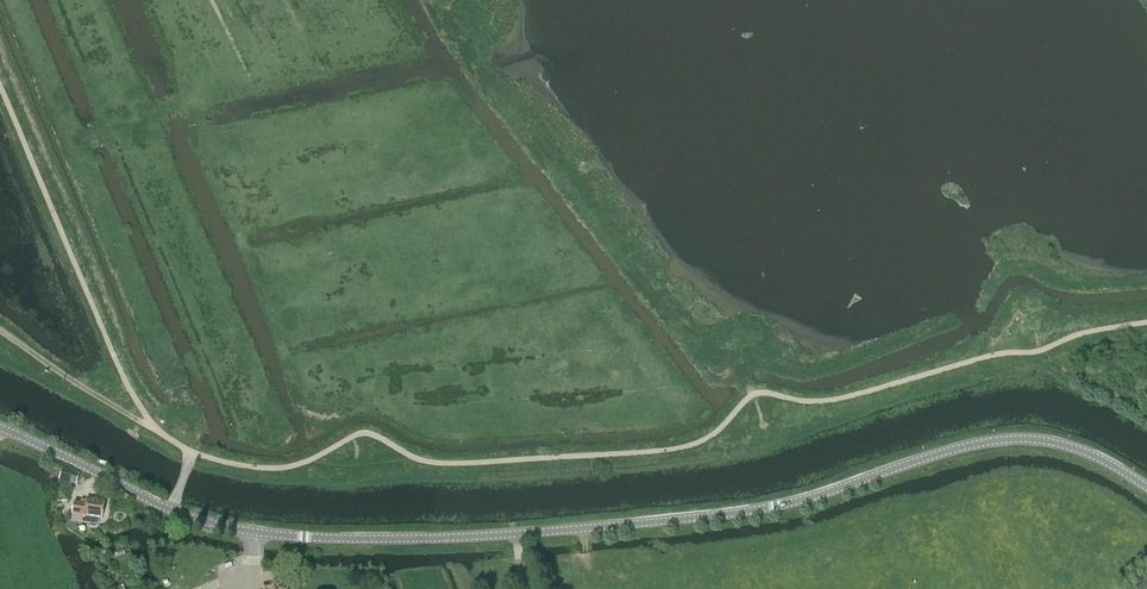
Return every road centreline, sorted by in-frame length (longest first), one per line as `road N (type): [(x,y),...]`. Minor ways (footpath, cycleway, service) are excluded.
road 1 (tertiary): [(1146,495),(1087,453),(1014,433),(775,507),(518,536),(389,542),(257,530),(171,510),(0,427)]

